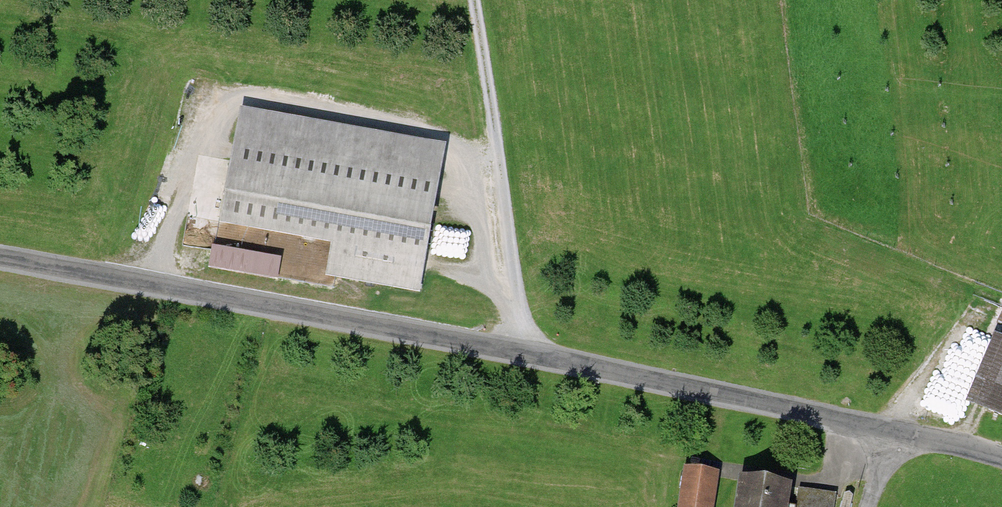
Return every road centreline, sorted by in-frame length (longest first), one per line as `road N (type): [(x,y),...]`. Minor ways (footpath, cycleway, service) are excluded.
road 1 (unclassified): [(0,260),(525,354),(1001,456)]
road 2 (track): [(472,0),(525,354)]

